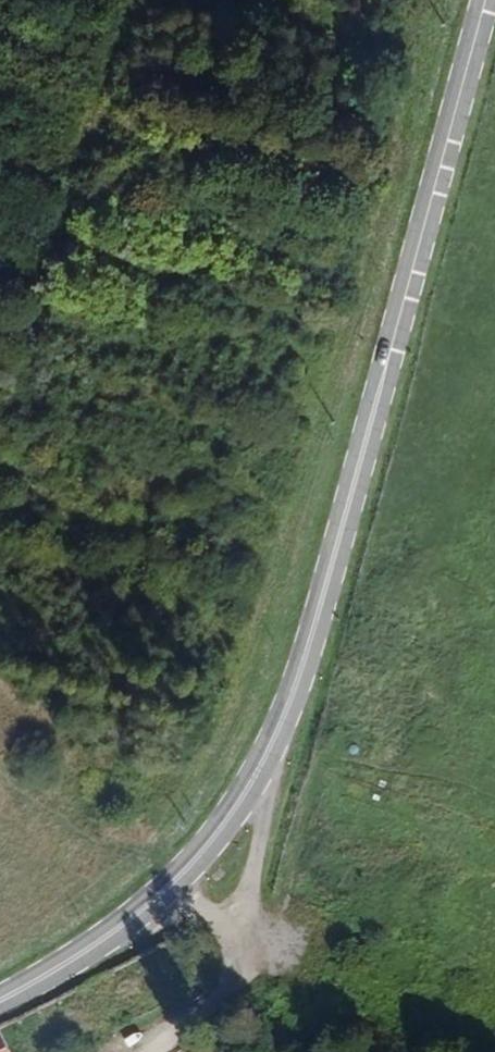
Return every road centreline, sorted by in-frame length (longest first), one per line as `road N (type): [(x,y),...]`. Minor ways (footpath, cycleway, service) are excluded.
road 1 (secondary): [(0,998),(121,931),(169,889),(229,819),(284,717),(489,0)]

